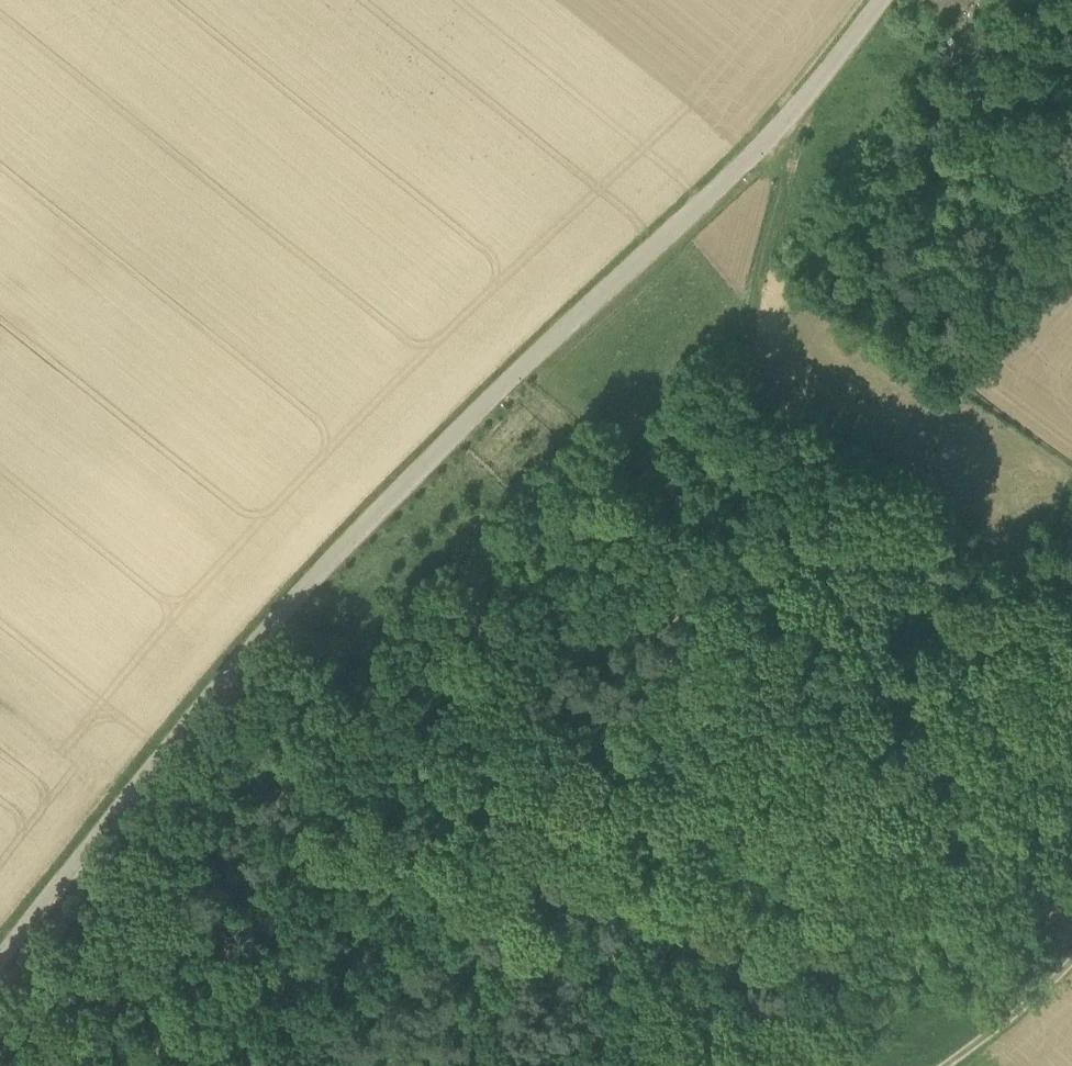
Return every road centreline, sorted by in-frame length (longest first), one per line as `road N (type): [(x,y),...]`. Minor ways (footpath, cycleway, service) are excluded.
road 1 (unclassified): [(0,959),(286,599),(505,369),(780,125),(877,0)]
road 2 (track): [(1071,950),(945,1065)]

